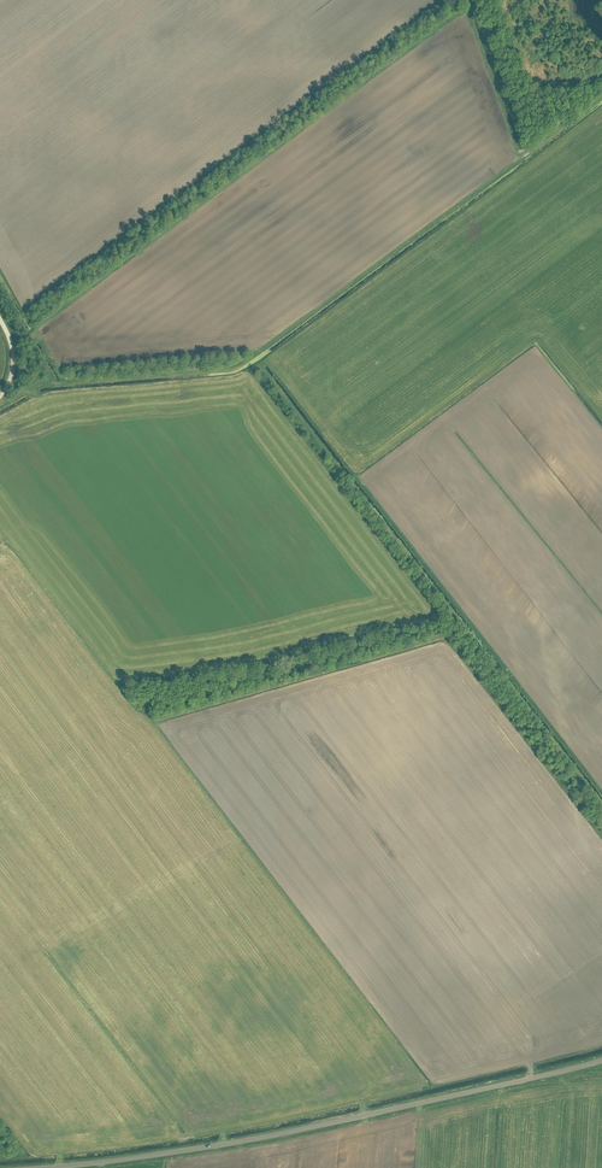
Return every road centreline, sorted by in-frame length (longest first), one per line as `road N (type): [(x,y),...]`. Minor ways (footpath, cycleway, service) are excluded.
road 1 (unclassified): [(40,1167),(281,1134),(601,1060)]

